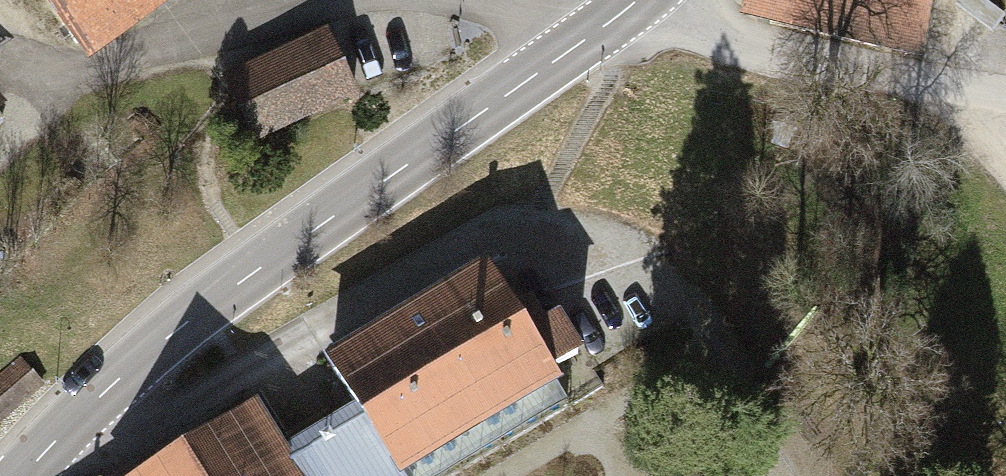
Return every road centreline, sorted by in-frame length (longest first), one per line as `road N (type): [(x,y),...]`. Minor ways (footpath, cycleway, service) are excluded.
road 1 (tertiary): [(23,475),(201,310),(637,0)]
road 2 (residential): [(870,69),(712,38),(673,23),(645,0)]
road 3 (track): [(1005,166),(945,104),(870,69)]
road 4 (residential): [(870,69),(1005,91)]

